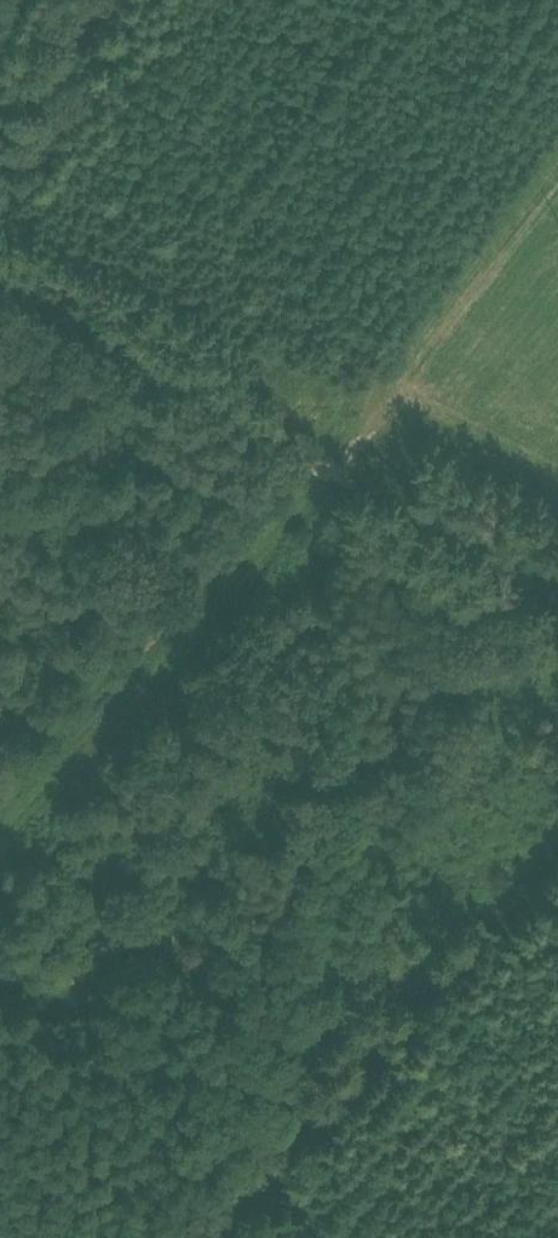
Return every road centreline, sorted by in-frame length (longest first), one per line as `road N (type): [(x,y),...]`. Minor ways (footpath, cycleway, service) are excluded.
road 1 (track): [(557,554),(0,235)]

